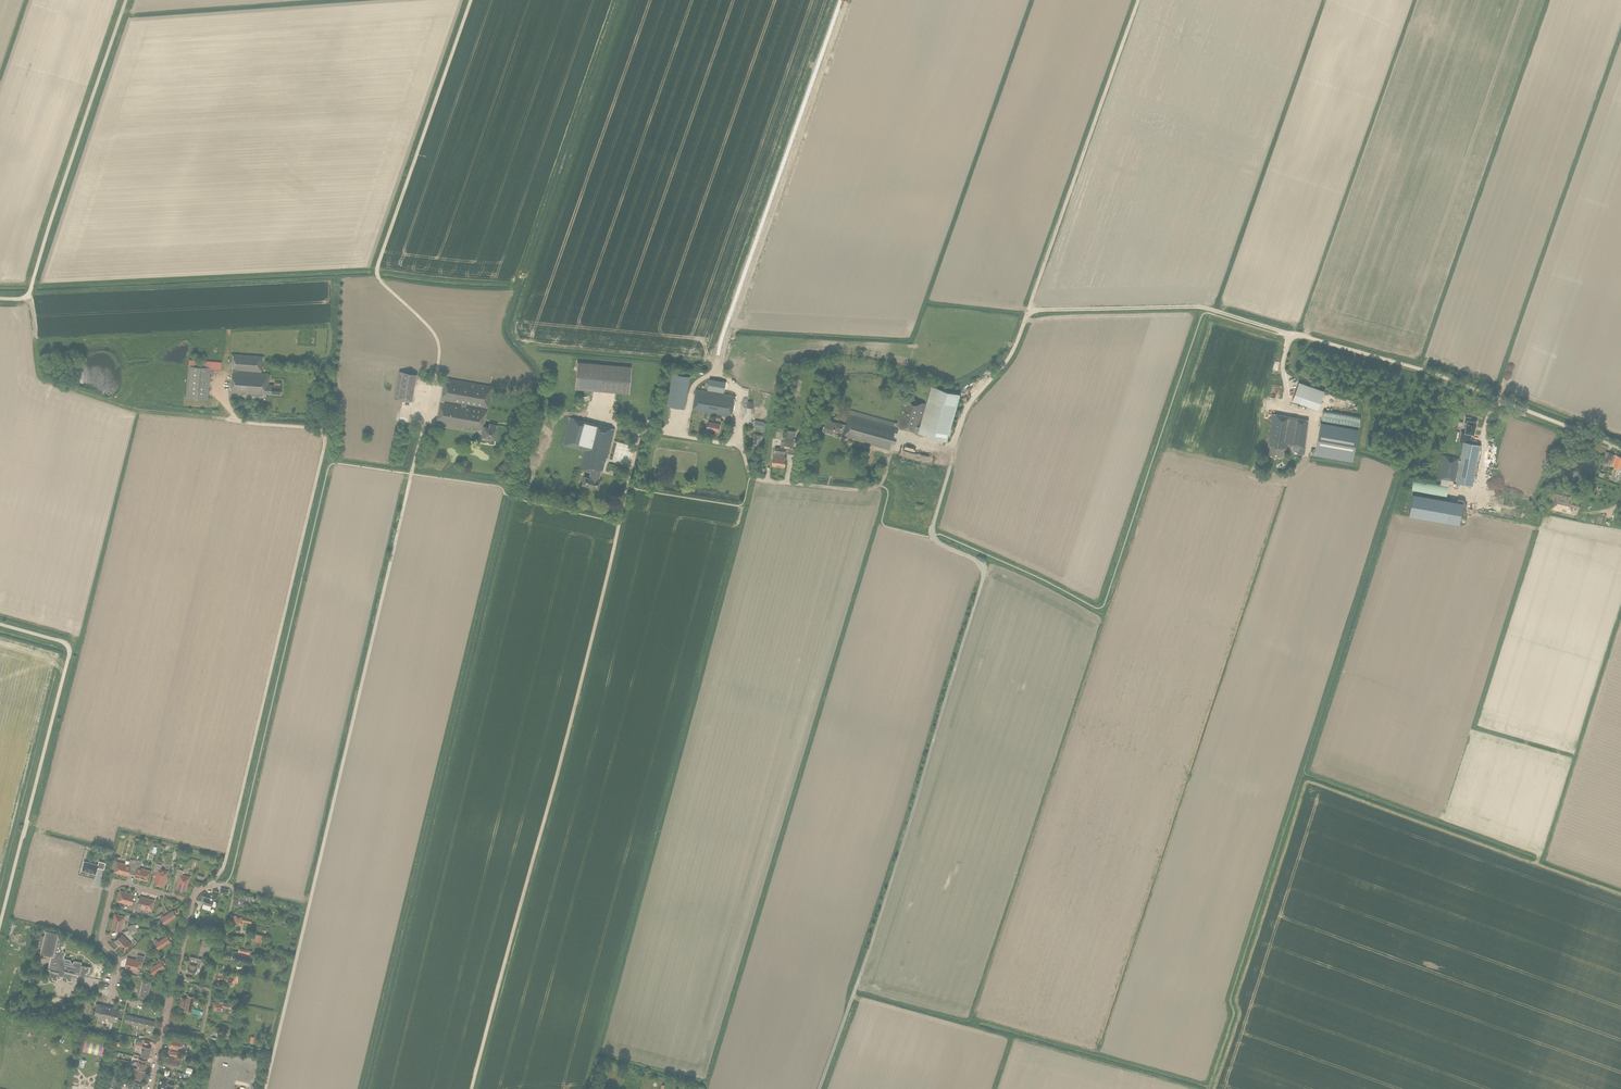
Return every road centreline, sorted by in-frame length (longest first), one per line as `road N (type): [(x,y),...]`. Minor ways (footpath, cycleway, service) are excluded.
road 1 (unclassified): [(1620,449),(1433,374),(1294,335)]
road 2 (track): [(1029,310),(1199,307),(1294,335)]
road 3 (residential): [(167,1015),(111,994),(117,960),(102,934),(115,881),(192,901)]
road 4 (residential): [(164,1029),(202,1036),(234,891),(224,884)]

